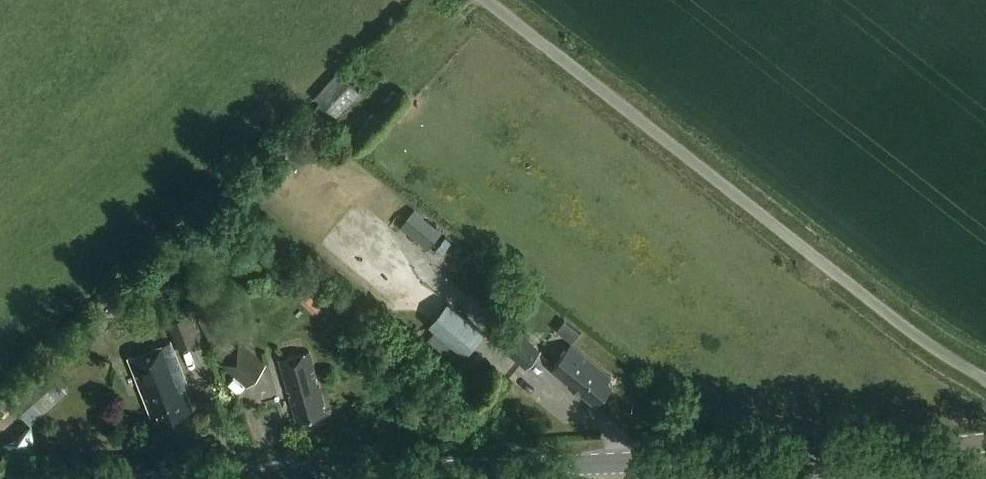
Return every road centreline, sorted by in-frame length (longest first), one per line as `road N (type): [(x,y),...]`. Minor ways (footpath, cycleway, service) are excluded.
road 1 (tertiary): [(275,478),(985,443)]
road 2 (unclassified): [(985,381),(923,342),(483,0)]

